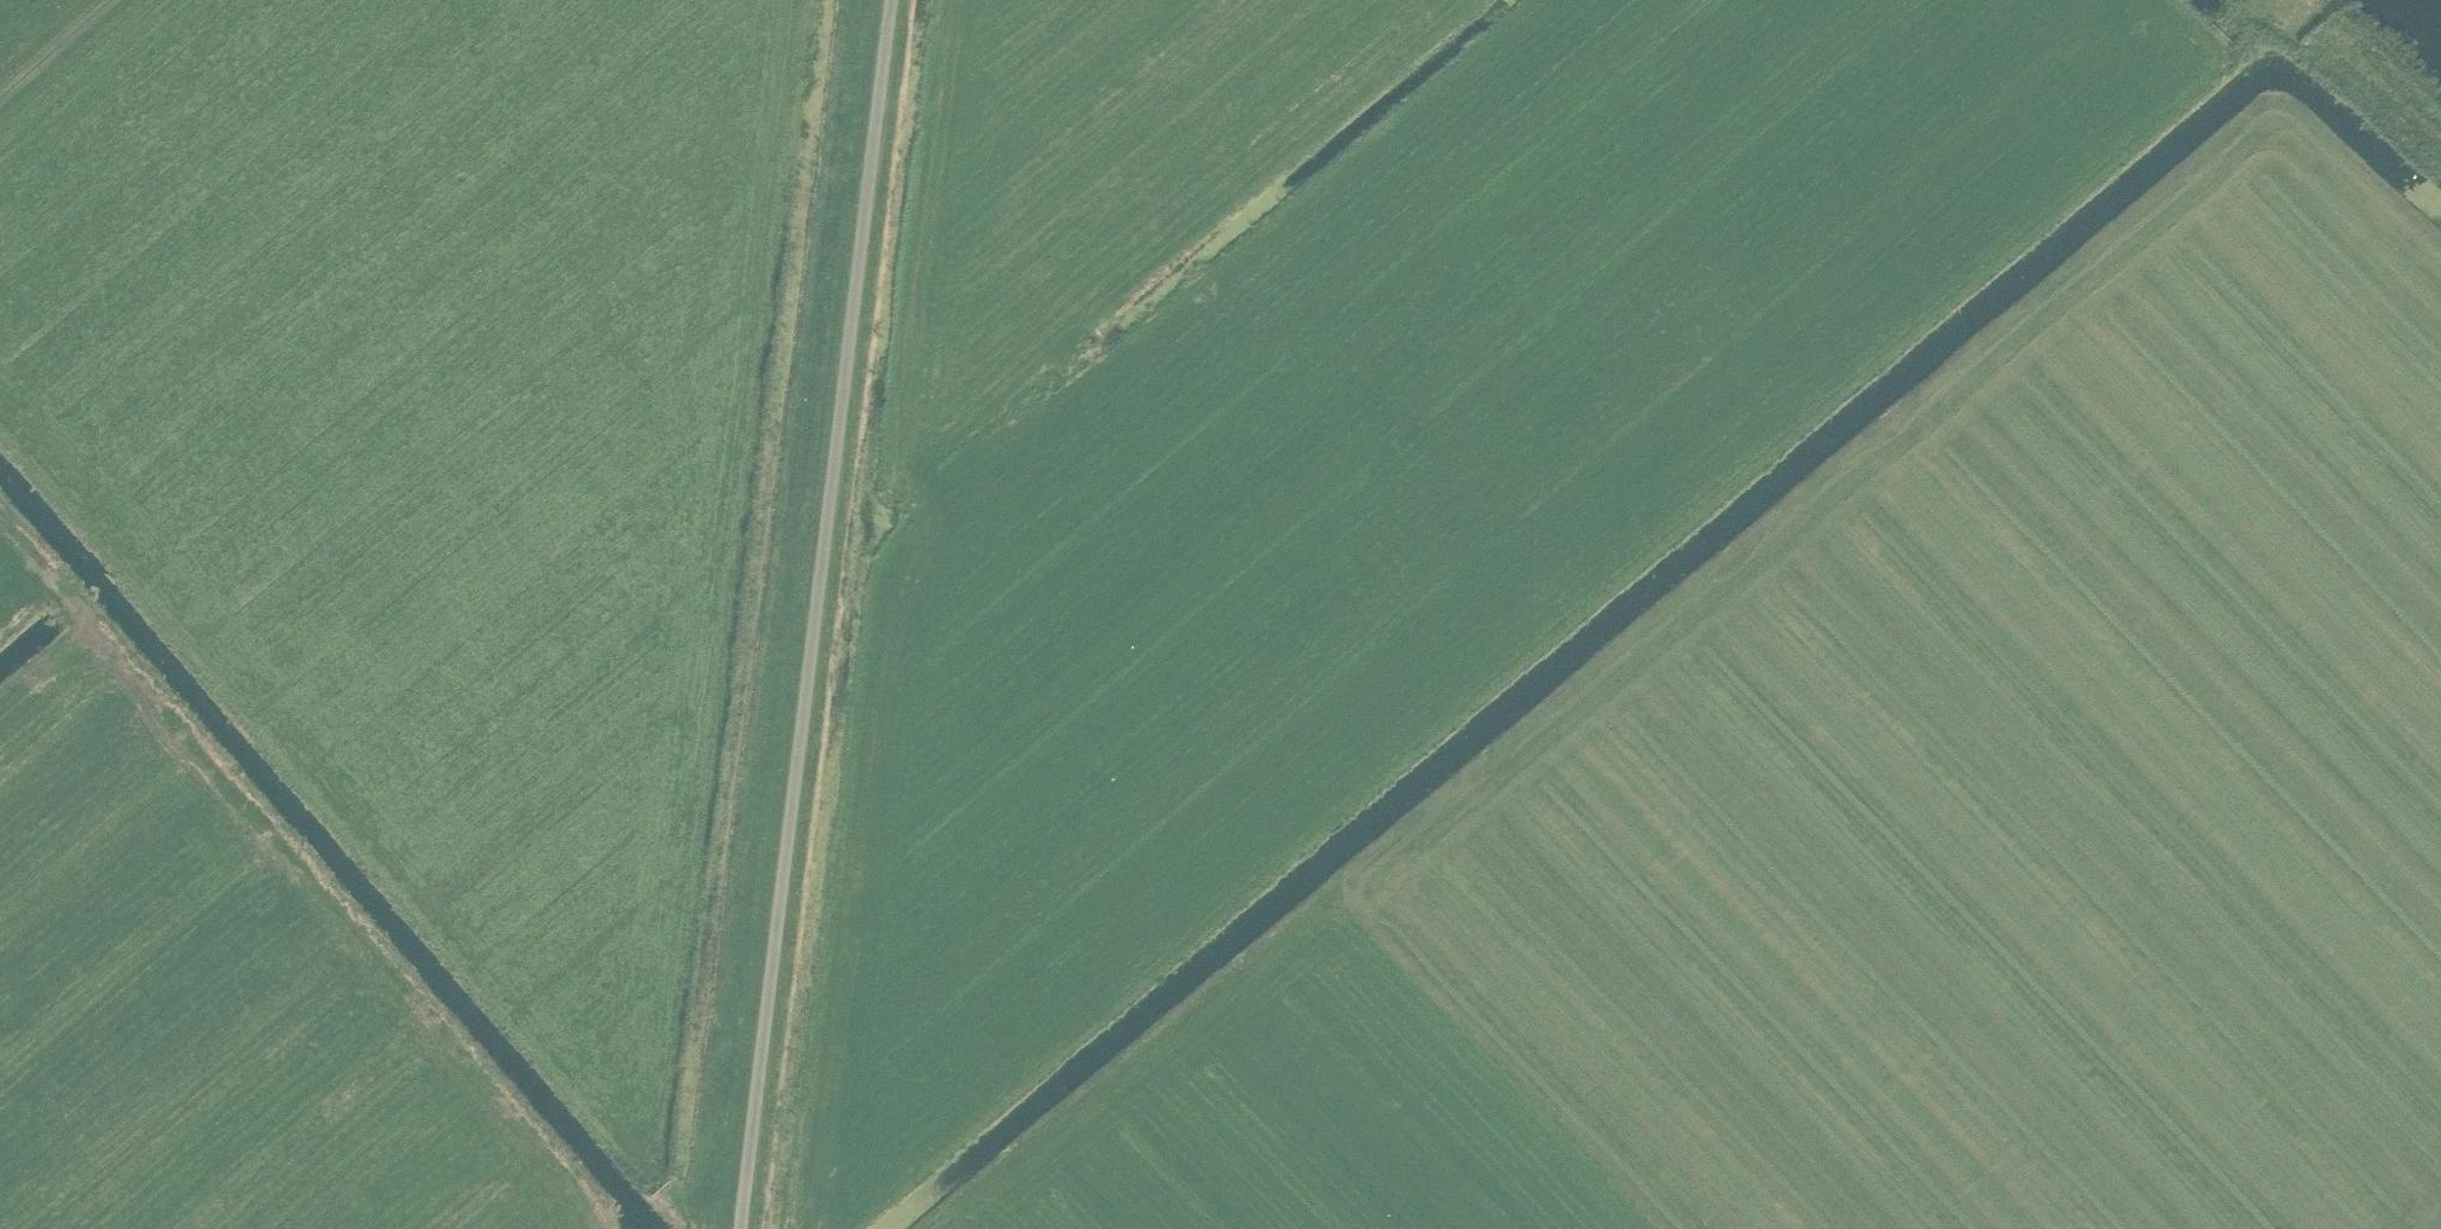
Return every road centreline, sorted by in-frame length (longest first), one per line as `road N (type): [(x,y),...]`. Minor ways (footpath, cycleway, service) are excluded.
road 1 (unclassified): [(743,1228),(892,0)]

